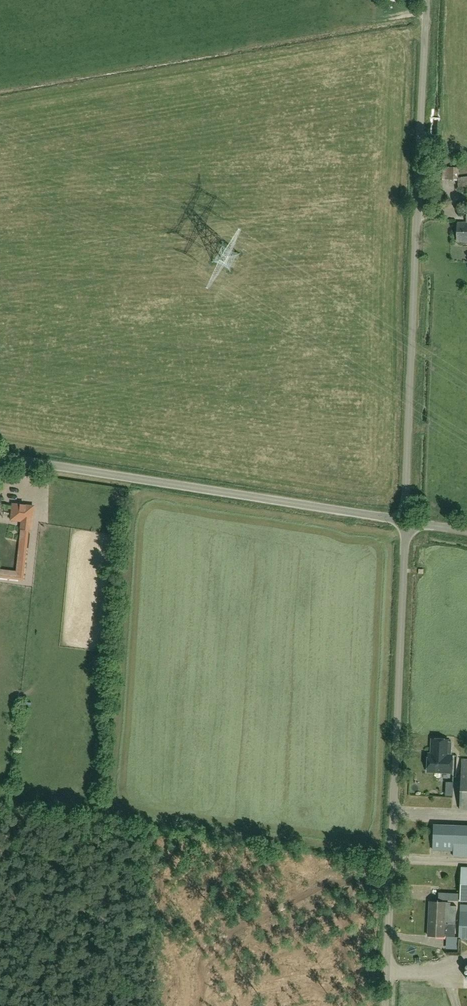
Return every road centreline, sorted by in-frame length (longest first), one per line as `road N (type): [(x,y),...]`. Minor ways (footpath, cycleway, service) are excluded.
road 1 (unclassified): [(405,521),(426,0)]
road 2 (unclassified): [(385,1005),(405,521)]
road 3 (unclassified): [(405,521),(0,457)]

